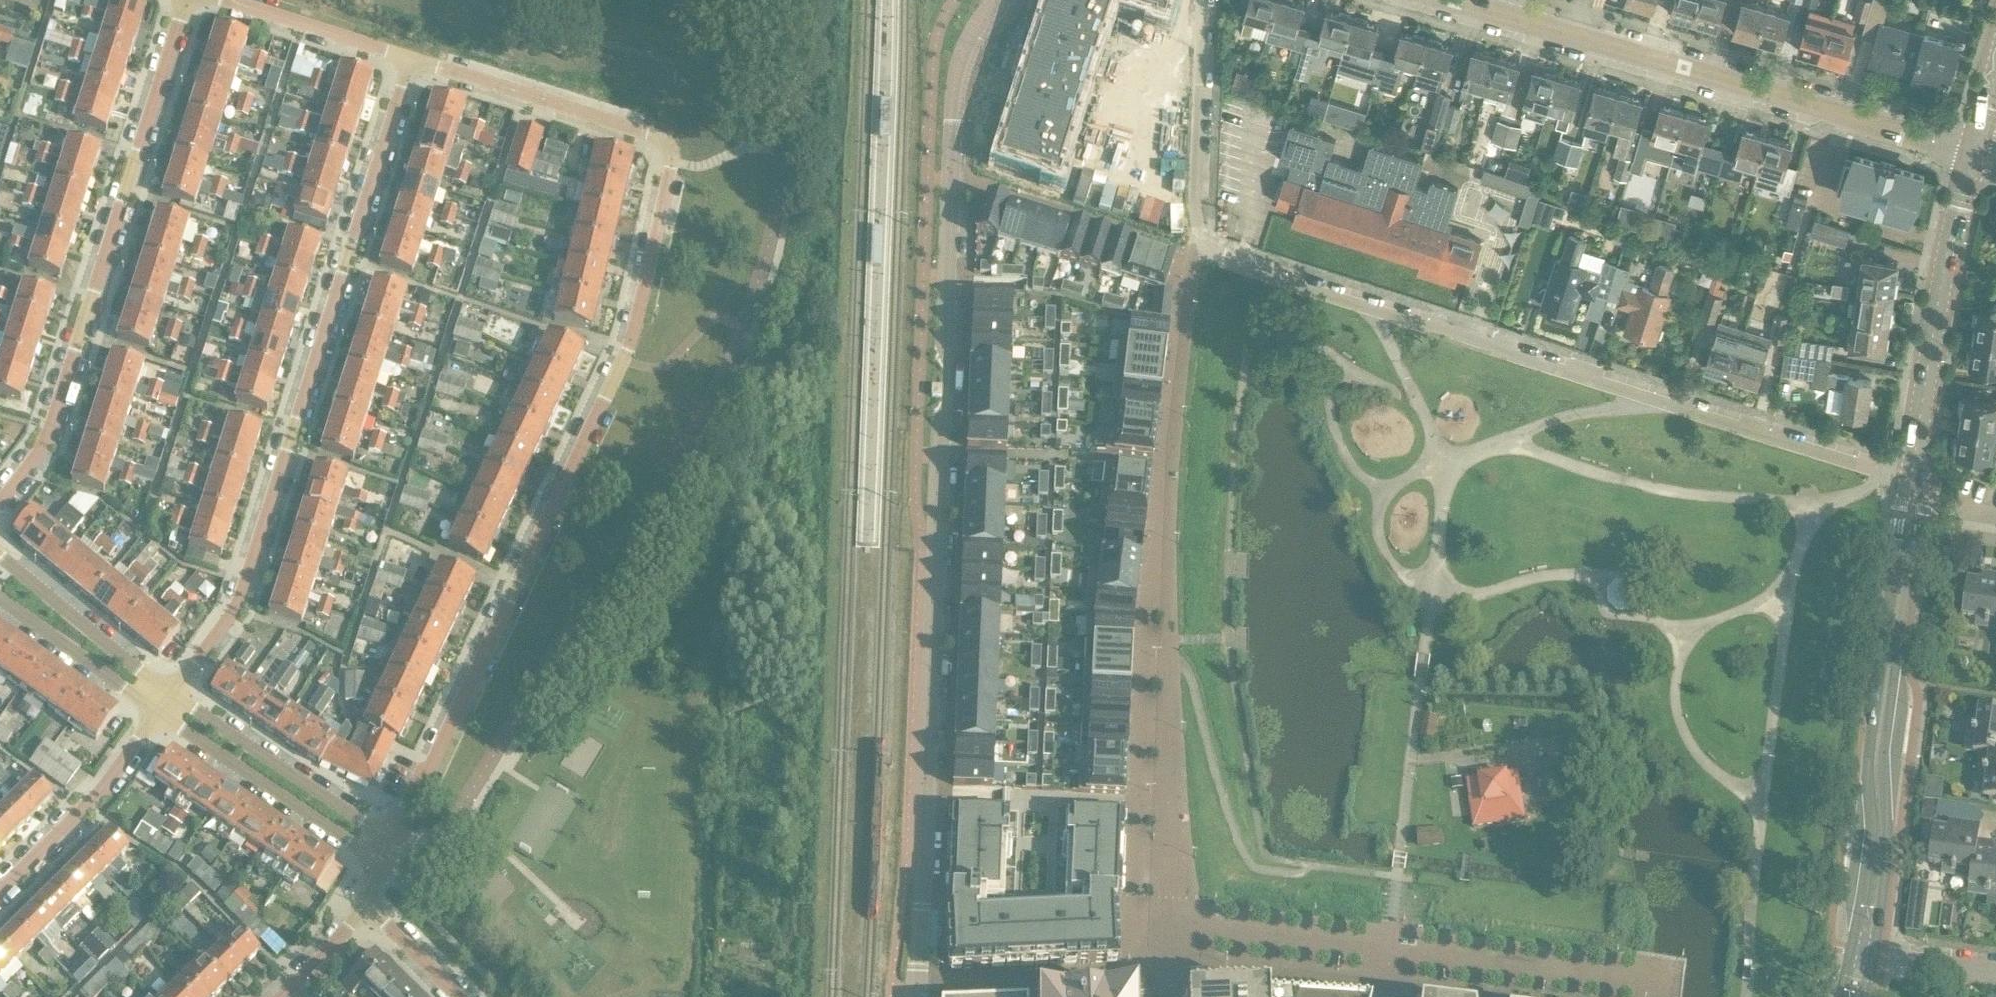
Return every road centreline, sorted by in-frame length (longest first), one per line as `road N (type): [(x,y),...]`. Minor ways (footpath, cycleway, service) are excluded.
road 1 (residential): [(381,846),(431,767),(628,350),(672,162),(659,138),(411,58)]
road 2 (residential): [(1004,0),(964,58),(955,100),(916,995)]
road 3 (residential): [(1208,0),(1203,234),(1210,249),(1373,309),(1913,477)]
road 4 (residential): [(411,58),(238,604),(172,694)]
road 5 (residential): [(0,502),(46,440),(186,0)]
road 6 (secondary): [(1875,953),(1888,857),(1882,760),(1921,507),(1913,482)]
road 7 (secondary): [(1913,482),(1902,505),(1868,760),(1869,845),(1852,950)]
road 8 (tertiary): [(1973,150),(1576,37)]
road 9 (secondary): [(1913,477),(1946,257),(1973,150)]
road 10 (residential): [(159,713),(349,841),(381,846)]
road 11 (residential): [(381,846),(361,821),(172,694)]
road 12 (residential): [(159,713),(101,793),(0,893)]
road 13 (residential): [(172,694),(0,557)]
road 14 (residential): [(224,0),(411,58)]
road 15 (residential): [(0,600),(159,713)]
road 16 (residential): [(366,906),(459,996)]
road 17 (tertiary): [(1576,37),(1453,0)]
road 18 (residential): [(280,996),(366,906)]
road 19 (residential): [(1875,953),(1995,970)]

